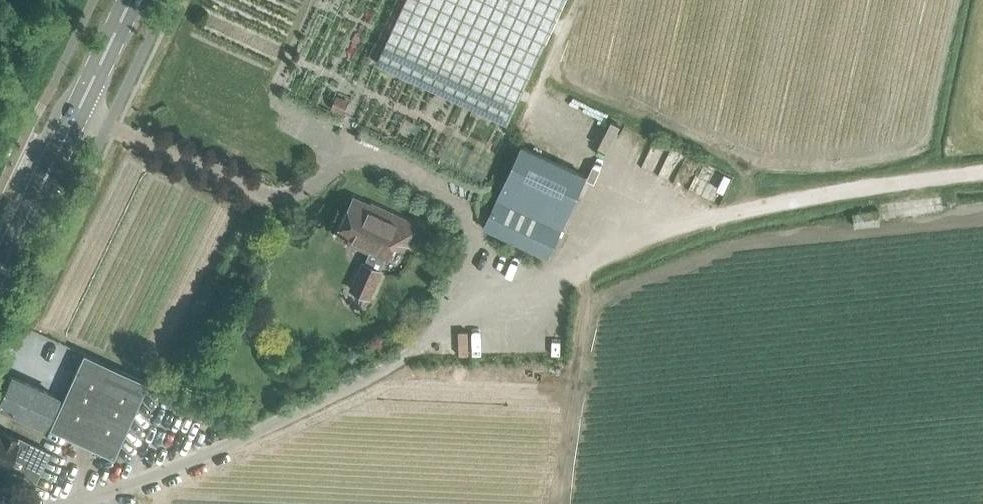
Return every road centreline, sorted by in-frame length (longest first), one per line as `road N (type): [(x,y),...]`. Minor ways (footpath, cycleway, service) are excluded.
road 1 (unclassified): [(80,503),(243,441),(641,245),(804,200),(982,172)]
road 2 (secondary): [(0,276),(130,0)]
road 3 (track): [(559,503),(584,269)]

